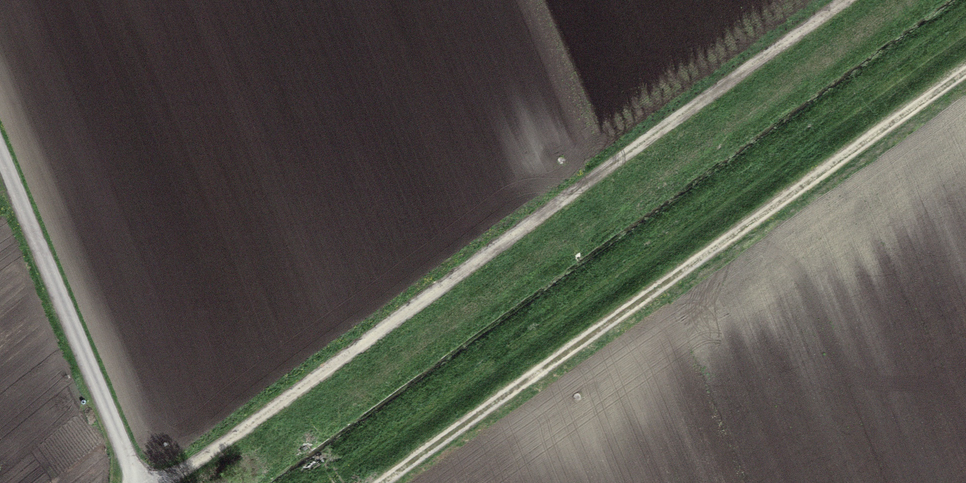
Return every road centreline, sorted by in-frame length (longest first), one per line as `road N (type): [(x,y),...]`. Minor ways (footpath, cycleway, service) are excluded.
road 1 (track): [(173,482),(863,0)]
road 2 (track): [(388,482),(965,74)]
road 3 (track): [(131,482),(0,158)]

